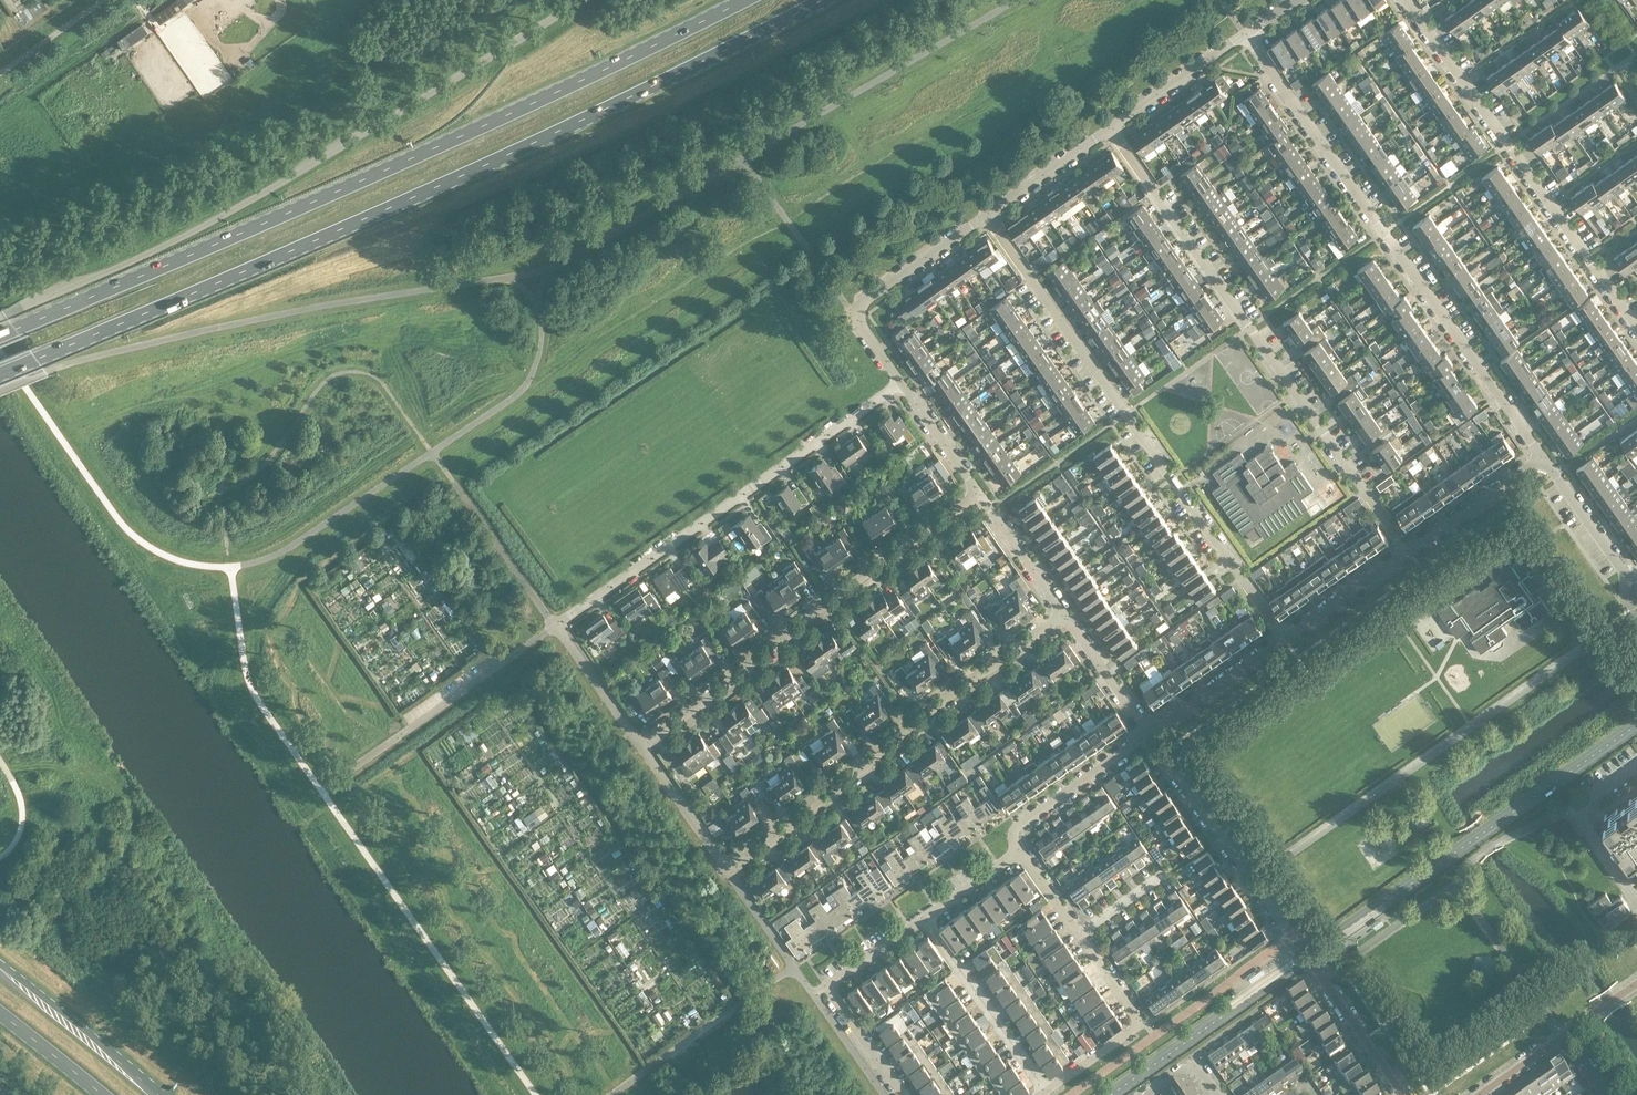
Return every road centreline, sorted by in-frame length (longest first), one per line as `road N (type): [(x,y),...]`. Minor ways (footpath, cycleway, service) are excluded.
road 1 (trunk): [(0,374),(187,300),(557,133),(821,0)]
road 2 (trunk): [(741,0),(283,217),(0,335)]
road 3 (unclassified): [(0,317),(224,215),(530,35),(570,0)]
road 4 (residential): [(636,740),(727,868),(1061,607)]
road 5 (residential): [(636,740),(553,623),(903,381)]
road 6 (residential): [(1283,637),(989,219)]
road 7 (residential): [(1409,545),(1112,130)]
road 8 (residential): [(1539,451),(1249,39)]
road 9 (residential): [(1403,1094),(1149,733)]
road 10 (residential): [(636,740),(986,495)]
road 11 (residential): [(1636,322),(1407,0)]
road 12 (residential): [(905,1094),(827,989),(923,920)]
road 13 (residential): [(989,219),(855,311),(903,381)]
road 14 (residential): [(1044,1092),(1142,1023),(1077,934)]
road 15 (residential): [(1044,1092),(923,920)]
road 16 (trunk): [(161,1094),(0,964)]
road 17 (residential): [(1019,852),(1021,825),(1149,733)]
road 18 (residential): [(1149,733),(1283,637)]
road 19 (residential): [(1249,39),(1112,130)]
road 20 (residential): [(1409,545),(1539,451)]
road 21 (residential): [(1283,637),(1409,545)]
road 22 (residential): [(1539,451),(1632,575)]
road 23 (residential): [(1061,607),(1149,733)]
road 24 (residential): [(1112,130),(989,219)]
road 25 (residential): [(903,381),(986,495)]
road 26 (residential): [(986,495),(1061,607)]
road 27 (trunk): [(0,1013),(105,1094)]
road 28 (unclassified): [(105,0),(0,75)]

